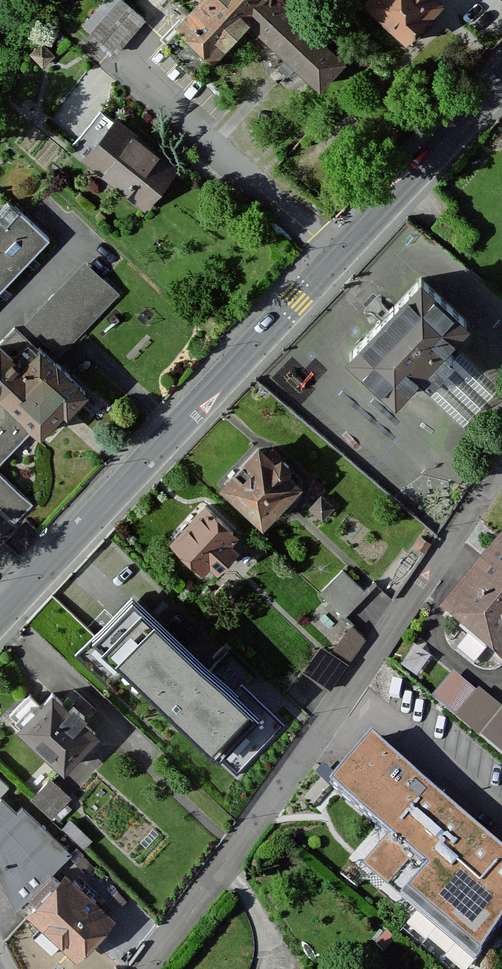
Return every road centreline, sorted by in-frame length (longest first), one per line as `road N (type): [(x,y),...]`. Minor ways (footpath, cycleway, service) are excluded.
road 1 (tertiary): [(0,613),(501,74)]
road 2 (residential): [(501,463),(269,797),(136,968)]

